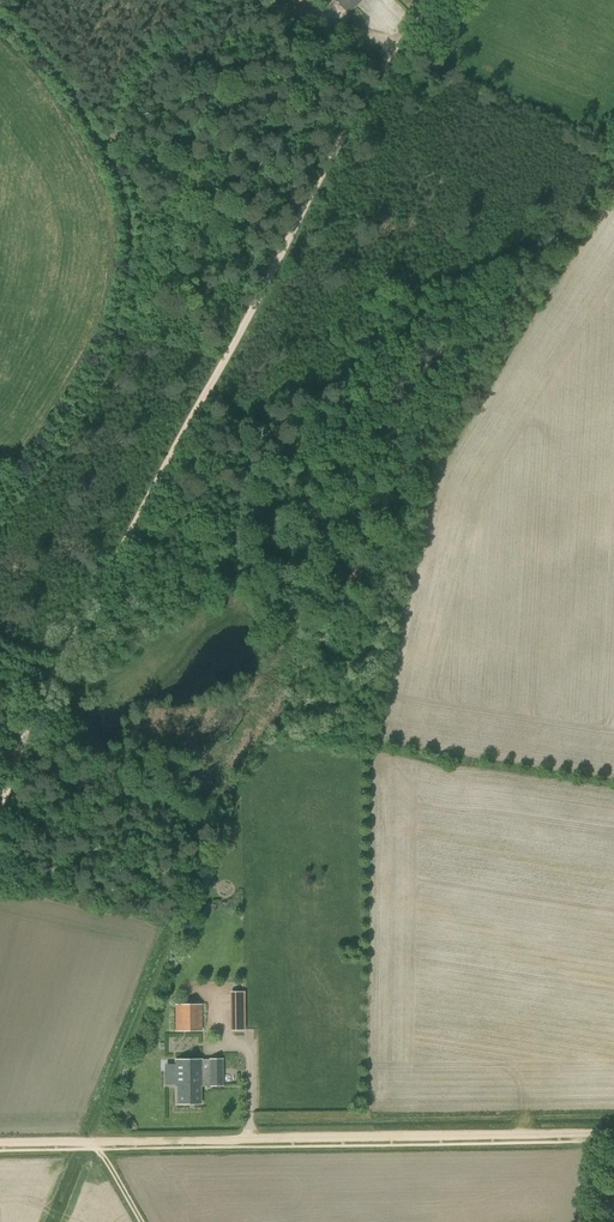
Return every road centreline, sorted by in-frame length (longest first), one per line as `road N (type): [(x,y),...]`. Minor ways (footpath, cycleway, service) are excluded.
road 1 (track): [(437,0),(399,42),(56,669),(23,737),(0,824)]
road 2 (track): [(0,1144),(613,1138)]
road 3 (track): [(0,505),(52,436),(108,337),(128,277),(131,234),(105,155),(69,99),(0,36)]
road 4 (track): [(207,0),(149,76),(111,167)]
road 5 (track): [(399,42),(297,16),(271,0)]

